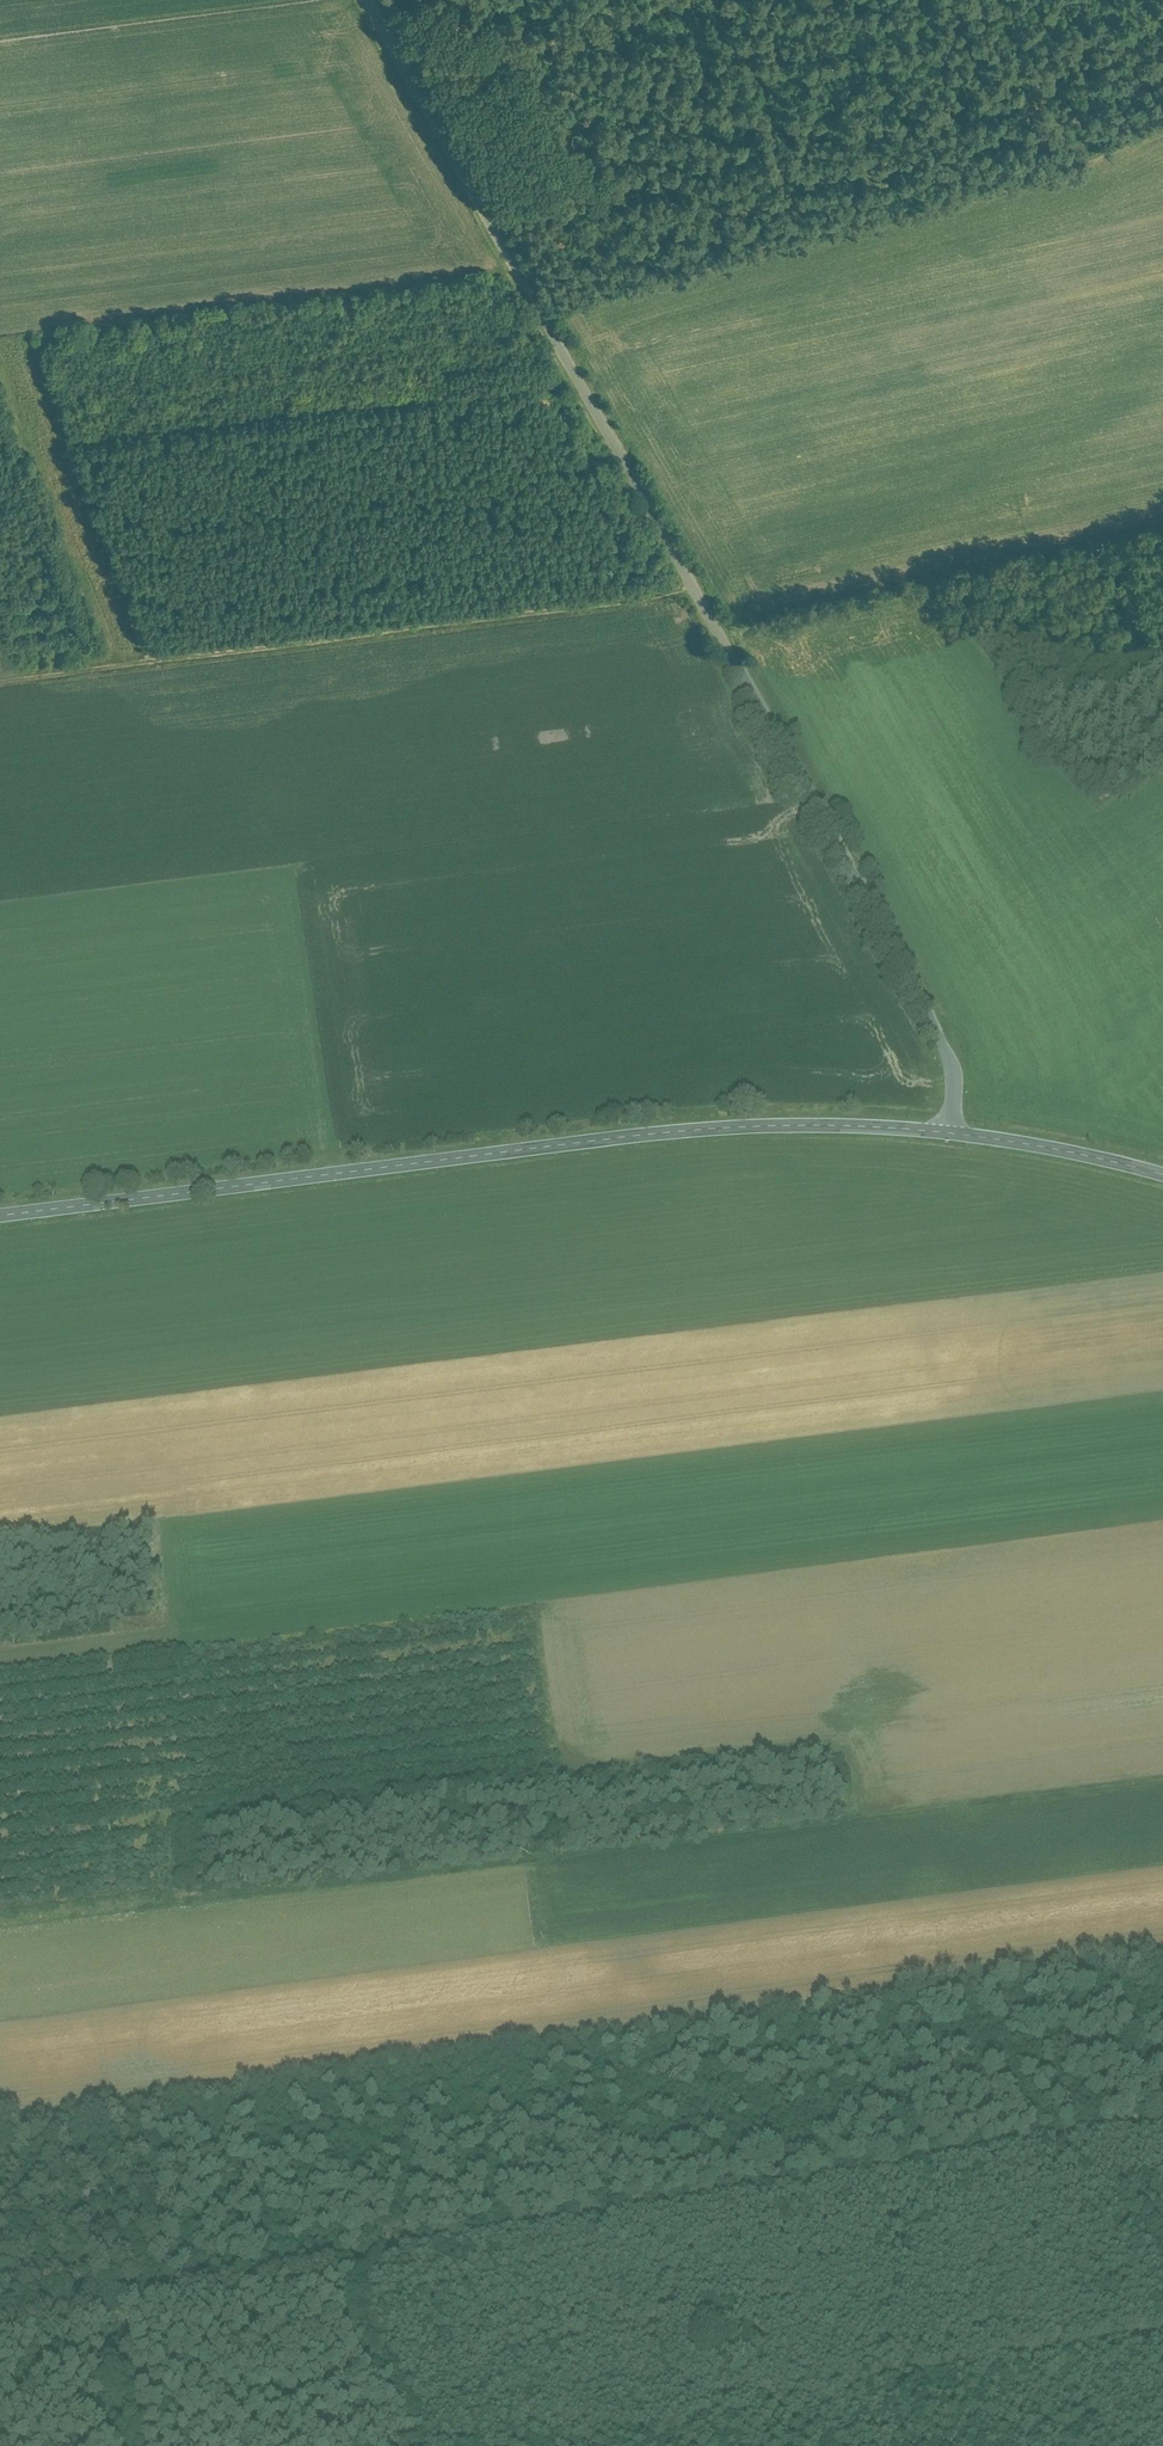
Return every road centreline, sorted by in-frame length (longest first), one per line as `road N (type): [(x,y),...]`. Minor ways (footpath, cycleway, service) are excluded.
road 1 (tertiary): [(945,1132),(951,1083),(900,971),(359,0)]
road 2 (tertiary): [(0,1215),(604,1138),(804,1124),(945,1132)]
road 3 (tertiary): [(945,1132),(1162,1174)]

